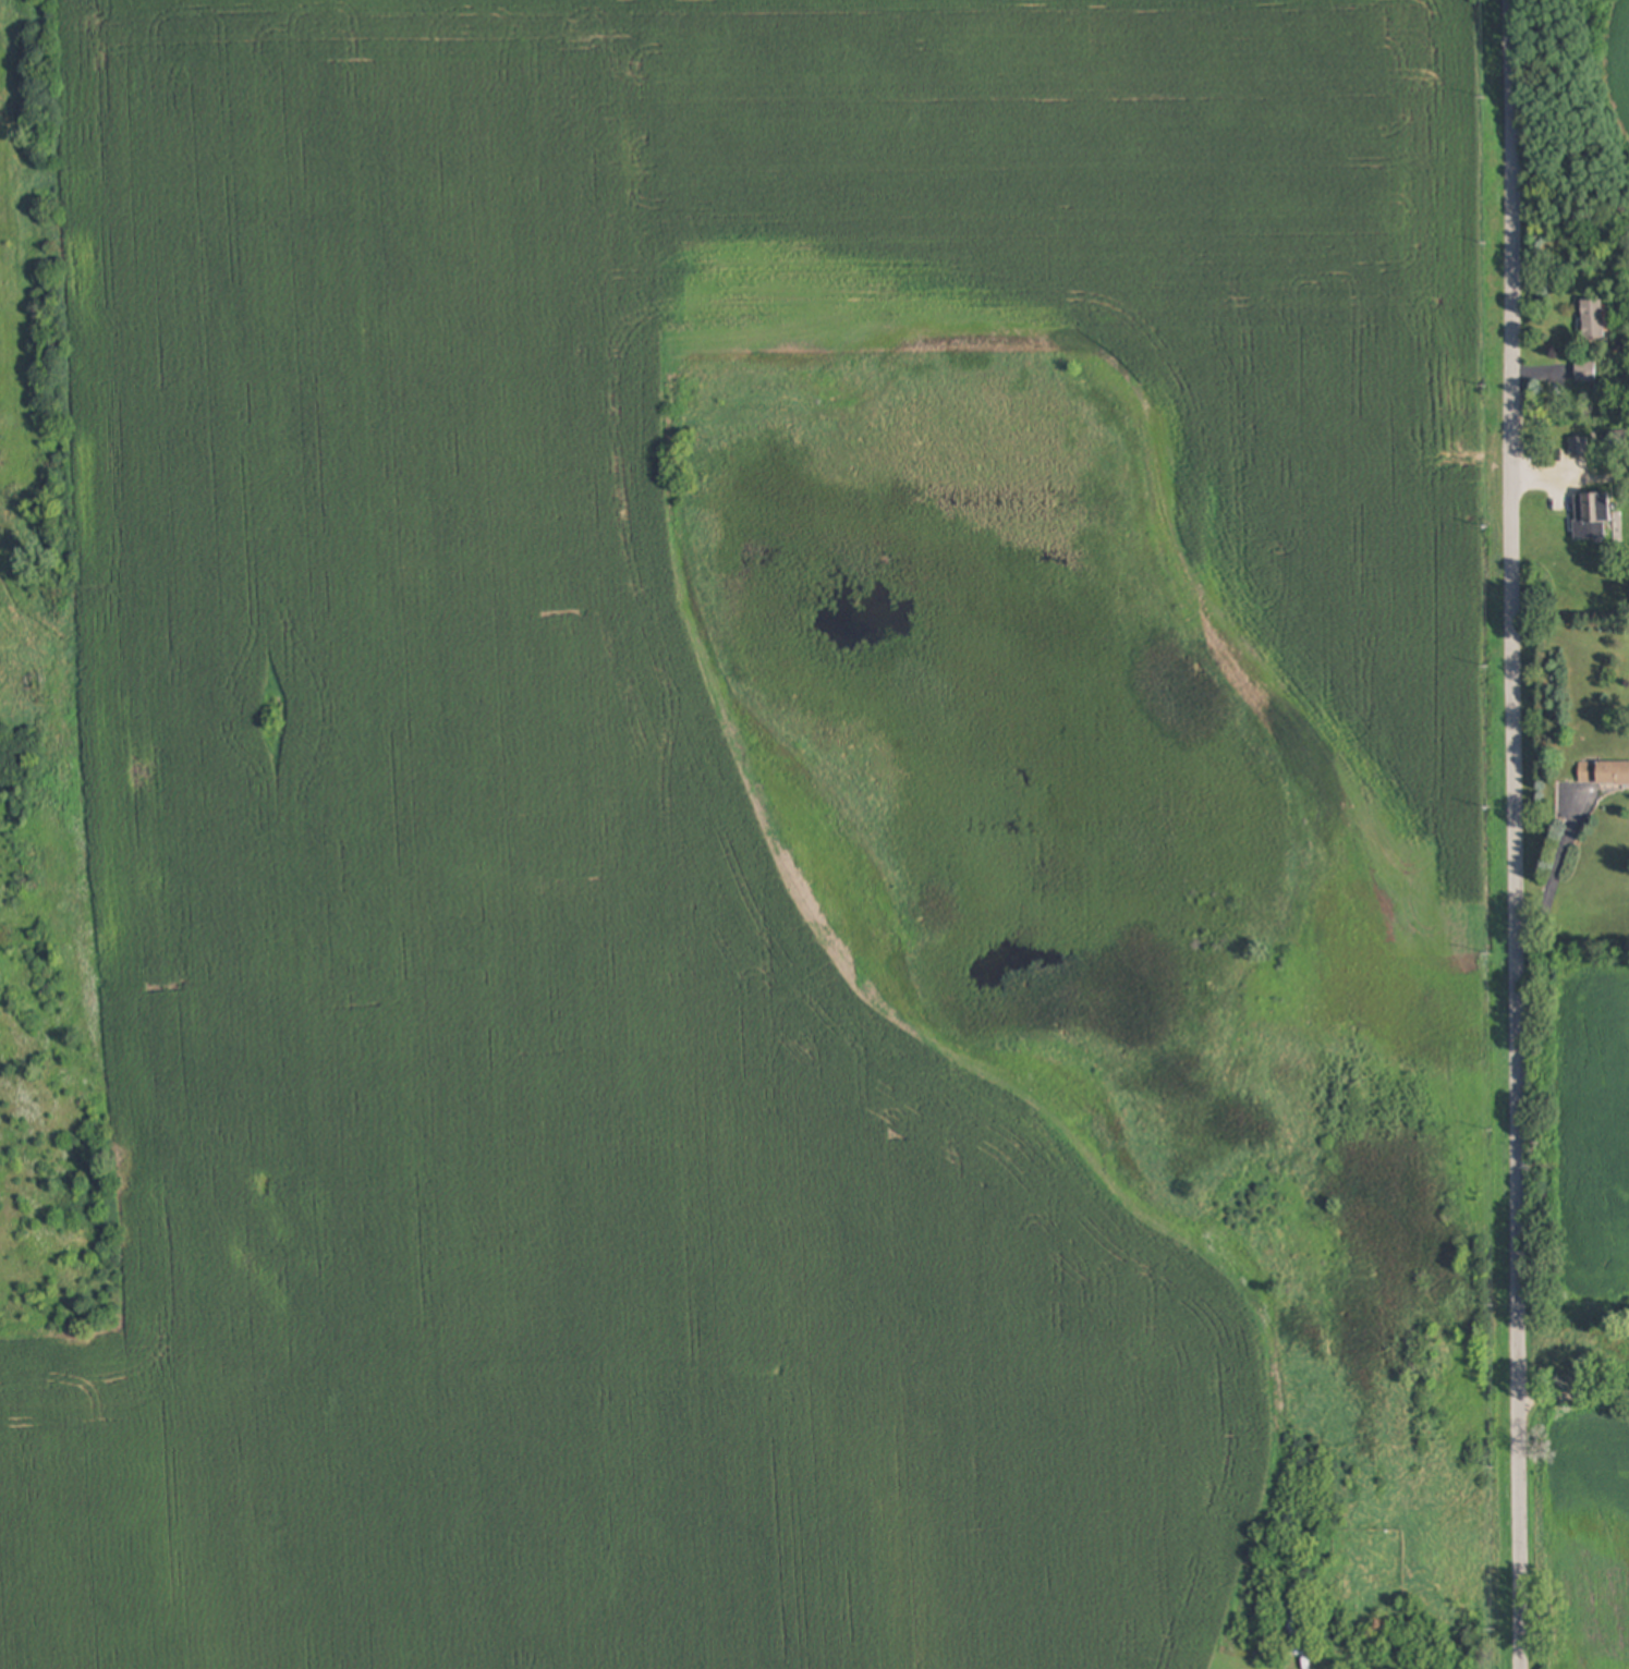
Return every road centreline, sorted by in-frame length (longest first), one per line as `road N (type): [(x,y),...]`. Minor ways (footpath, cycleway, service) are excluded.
road 1 (residential): [(1520,1668),(1515,0)]

